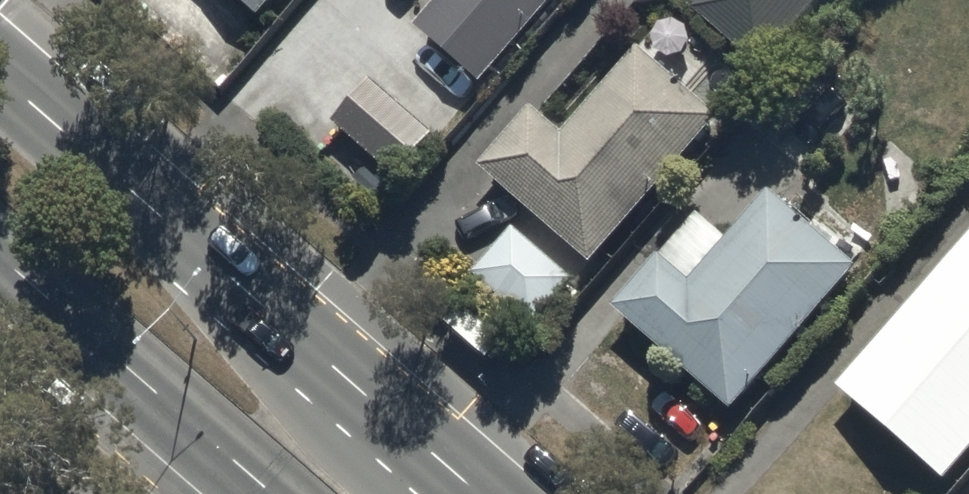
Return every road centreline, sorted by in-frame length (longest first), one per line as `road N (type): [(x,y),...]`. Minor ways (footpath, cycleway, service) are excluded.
road 1 (primary): [(0,78),(475,493)]
road 2 (primary): [(269,493),(0,261)]

